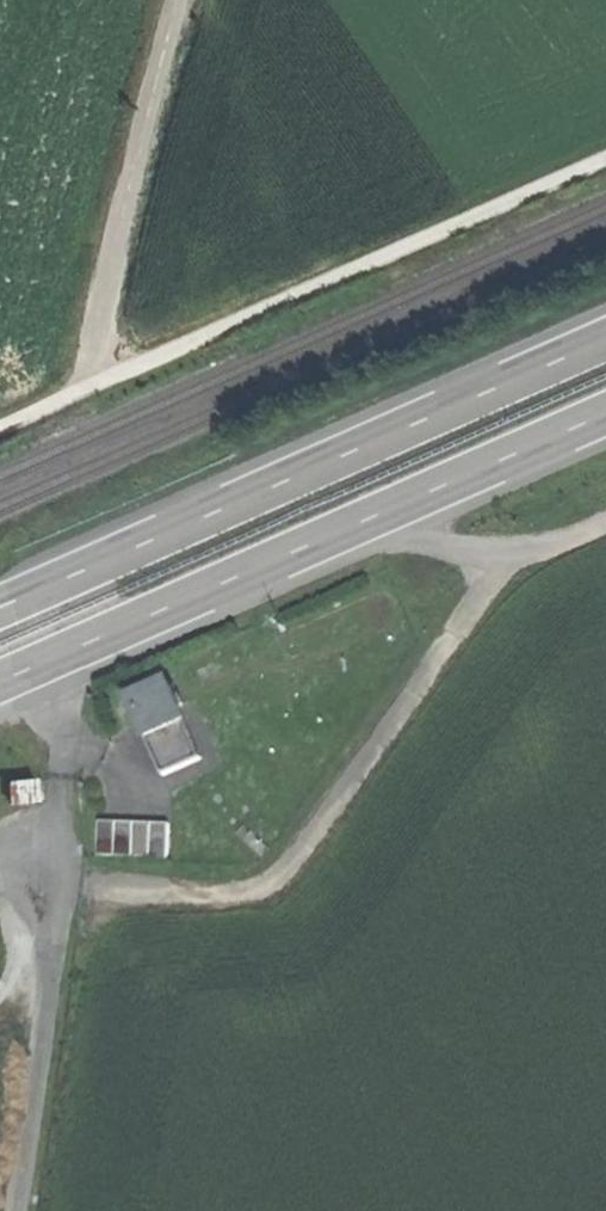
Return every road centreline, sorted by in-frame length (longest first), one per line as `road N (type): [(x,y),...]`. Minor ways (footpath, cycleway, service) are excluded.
road 1 (trunk): [(605,339),(0,608)]
road 2 (track): [(81,394),(605,158)]
road 3 (trunk): [(0,682),(391,509)]
road 4 (track): [(179,0),(81,394)]
road 5 (trunk): [(391,509),(605,414)]
road 6 (unclassified): [(391,509),(422,534),(488,555),(524,553),(605,524)]

